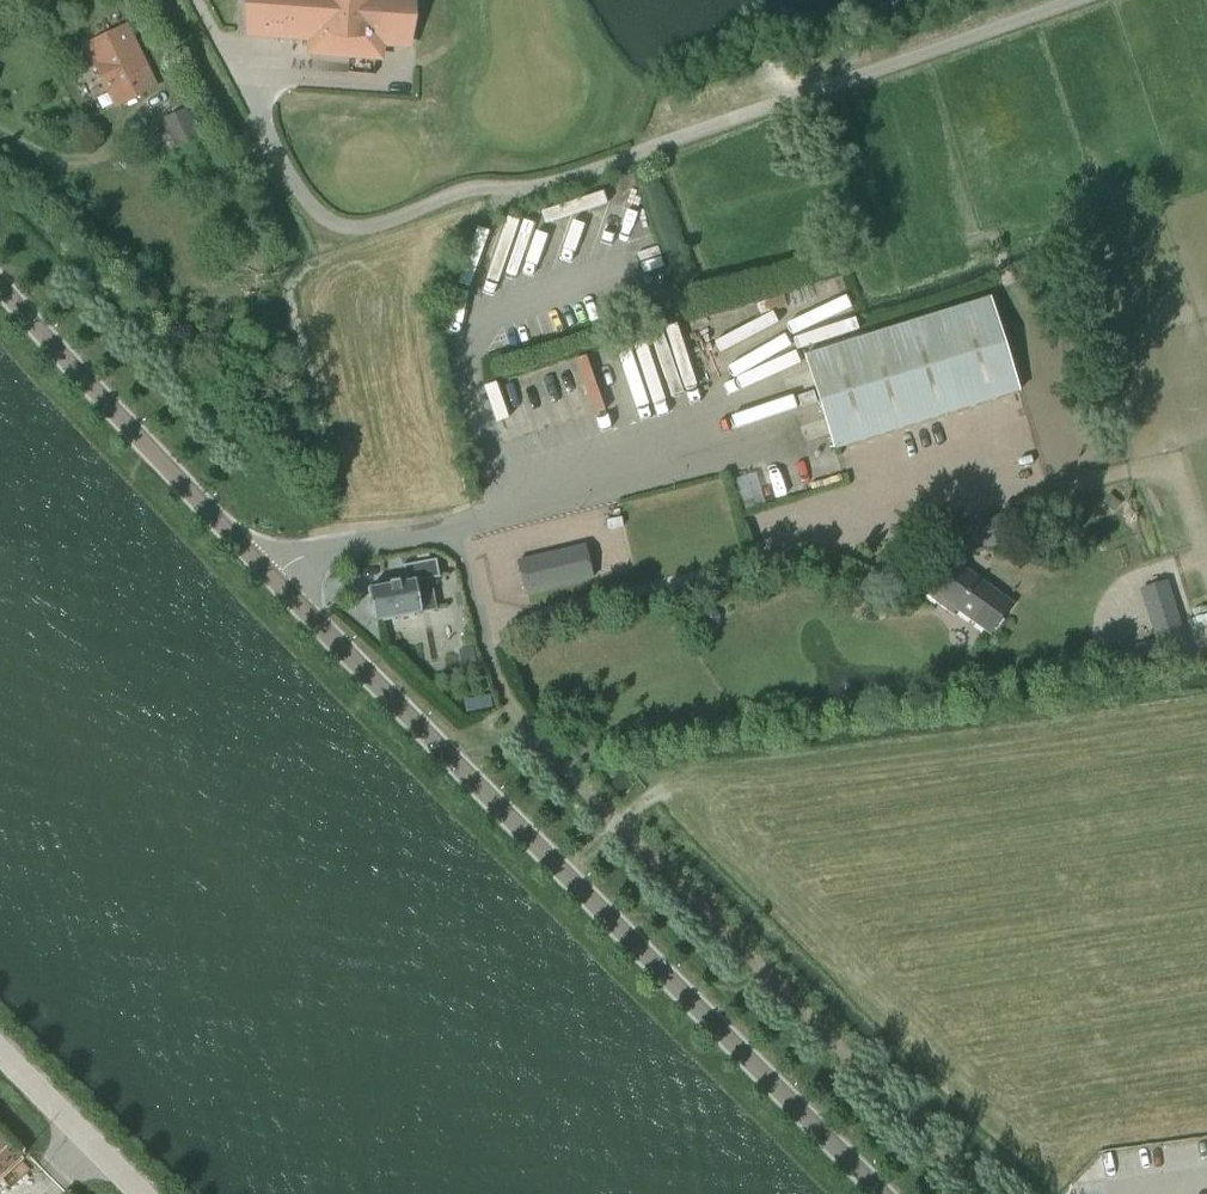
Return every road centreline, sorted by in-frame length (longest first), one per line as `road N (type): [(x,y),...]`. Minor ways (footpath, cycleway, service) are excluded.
road 1 (unclassified): [(887,1193),(273,578)]
road 2 (track): [(986,1193),(529,732),(502,690)]
road 3 (track): [(528,191),(1080,0)]
road 4 (unclassified): [(273,578),(0,285)]
road 5 (track): [(451,527),(421,346),(426,275),(434,250),(460,223),(528,191)]
road 6 (unclassified): [(502,690),(451,527),(295,560),(273,578)]
road 7 (unclassified): [(142,1193),(0,1050)]

